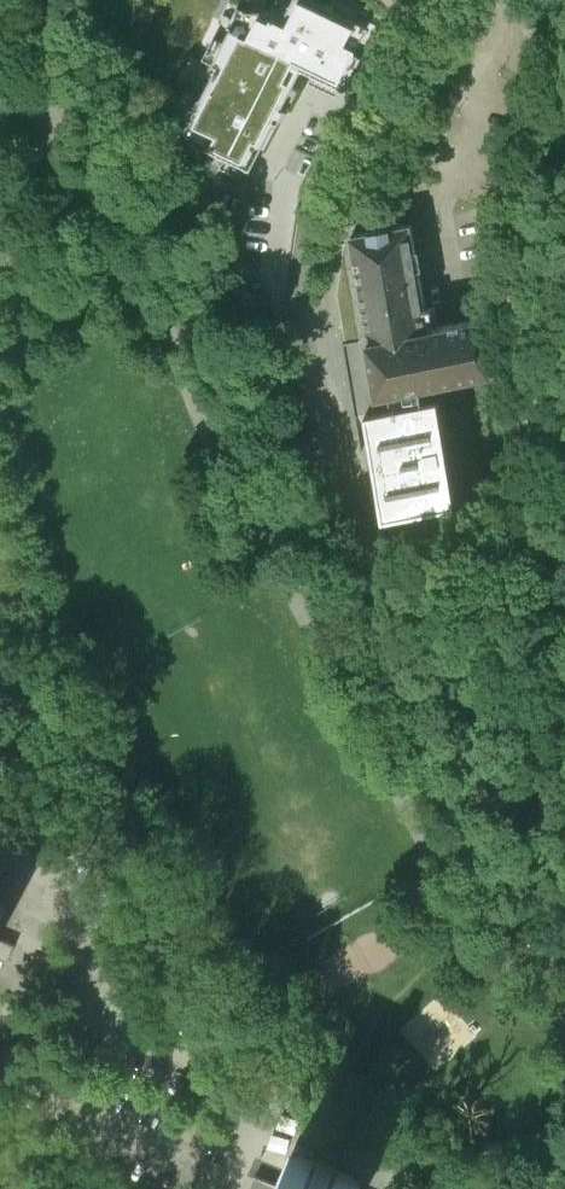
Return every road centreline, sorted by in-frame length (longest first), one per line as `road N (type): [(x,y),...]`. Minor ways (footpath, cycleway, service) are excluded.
road 1 (residential): [(297,300),(322,413),(564,974)]
road 2 (track): [(564,69),(502,196),(499,227),(543,491),(543,538)]
road 3 (residential): [(297,300),(311,206),(414,0)]

